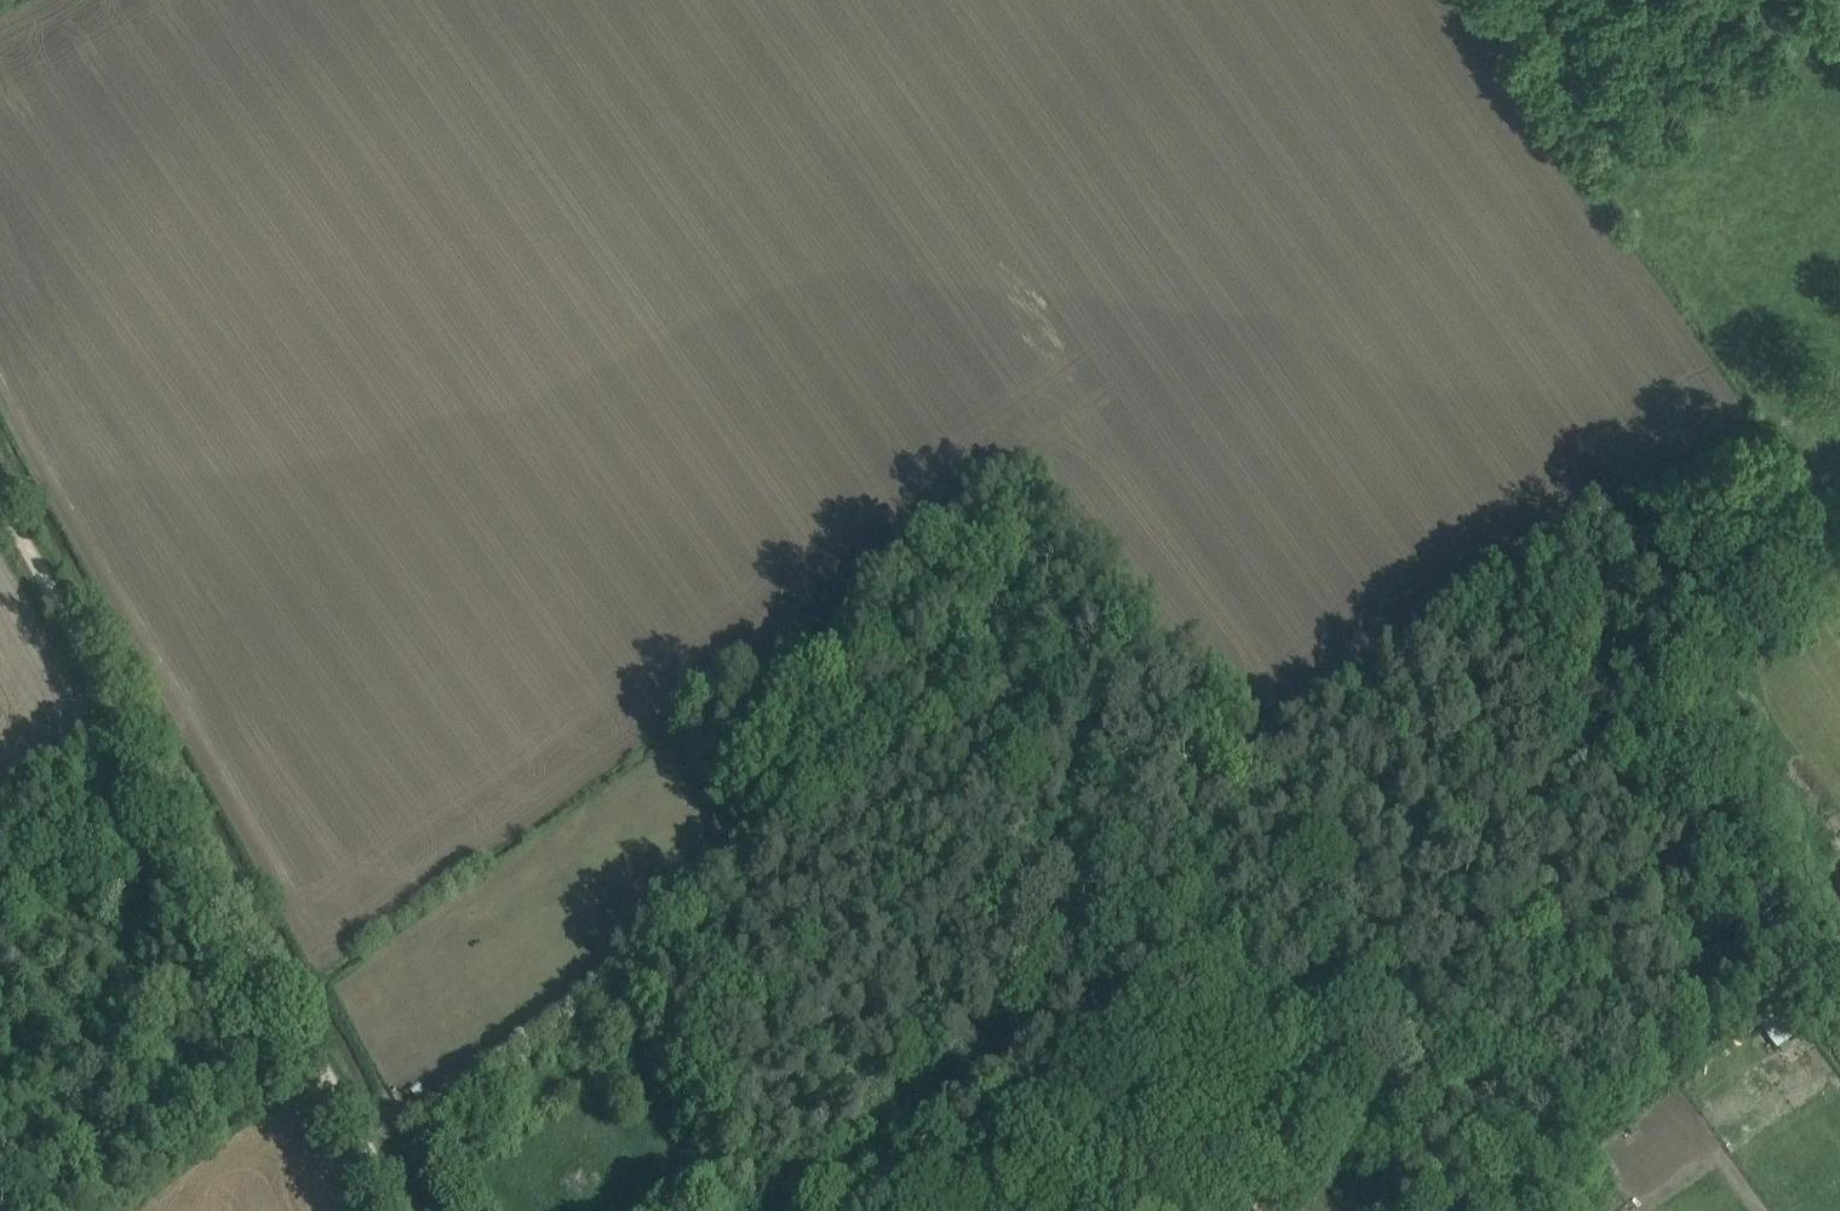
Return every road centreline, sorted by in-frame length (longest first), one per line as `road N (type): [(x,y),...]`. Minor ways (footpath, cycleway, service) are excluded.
road 1 (track): [(400,1210),(0,477)]

